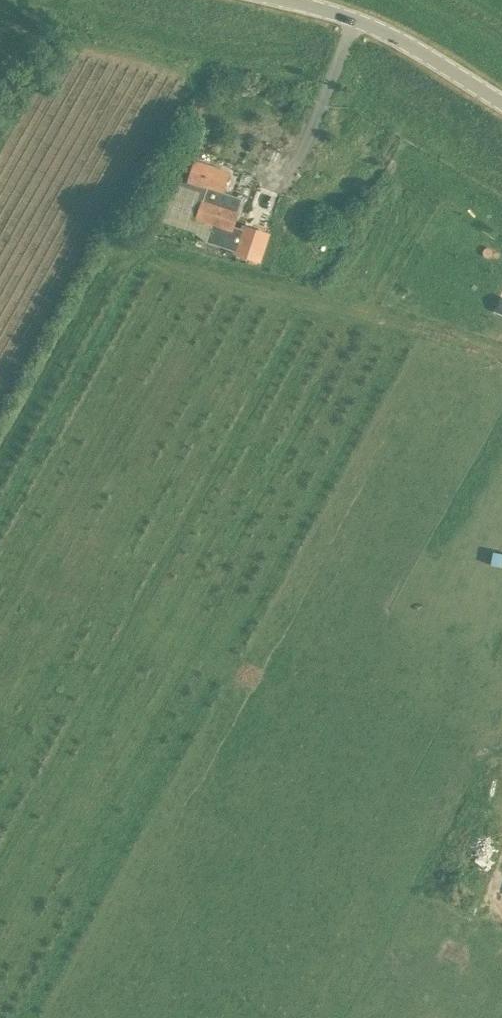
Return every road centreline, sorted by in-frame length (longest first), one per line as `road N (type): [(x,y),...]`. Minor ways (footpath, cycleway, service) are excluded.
road 1 (unclassified): [(501,94),(444,57),(355,18),(285,0)]

